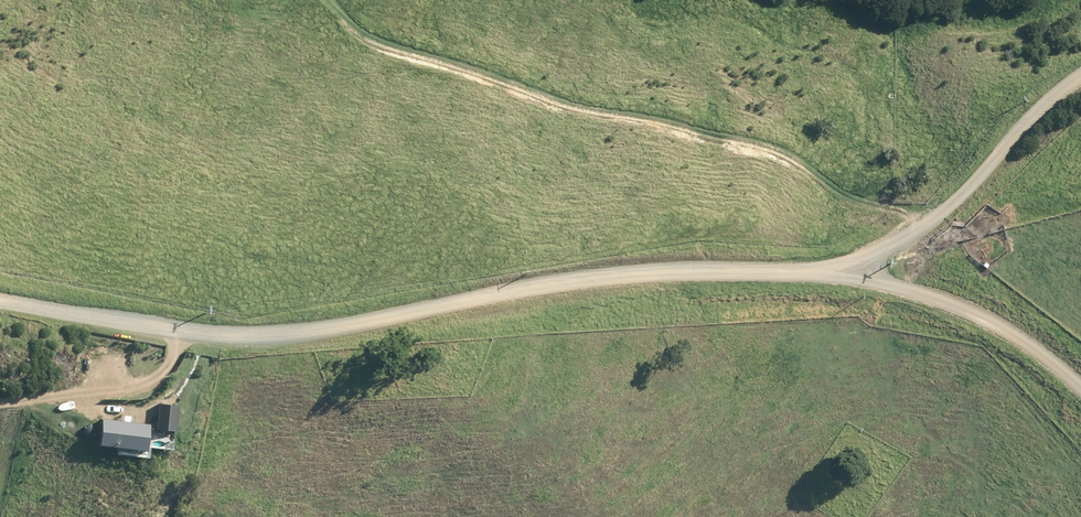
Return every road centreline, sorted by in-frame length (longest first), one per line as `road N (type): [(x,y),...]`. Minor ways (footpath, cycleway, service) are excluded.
road 1 (unclassified): [(0,301),(256,338),(536,285),(798,268)]
road 2 (track): [(917,228),(908,214),(844,196),(757,141),(569,105),(393,48),(355,29),(328,0)]
road 3 (residential): [(798,268),(852,263),(942,212),(1020,126),(1080,75)]
road 4 (unclassified): [(798,268),(962,306),(1016,334),(1080,386)]

